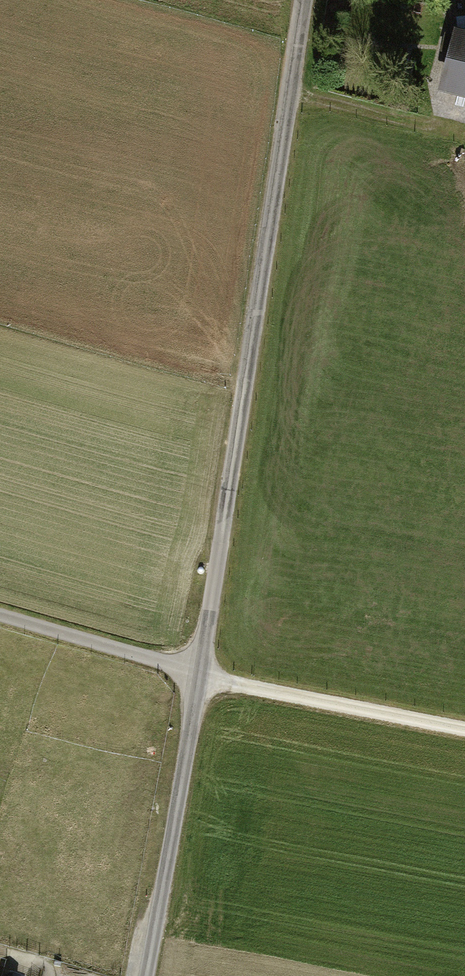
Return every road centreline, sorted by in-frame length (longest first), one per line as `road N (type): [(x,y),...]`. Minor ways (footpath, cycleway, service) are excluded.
road 1 (tertiary): [(304,0),(201,677),(146,975)]
road 2 (track): [(464,728),(201,677),(0,618)]
road 3 (track): [(290,93),(464,139)]

